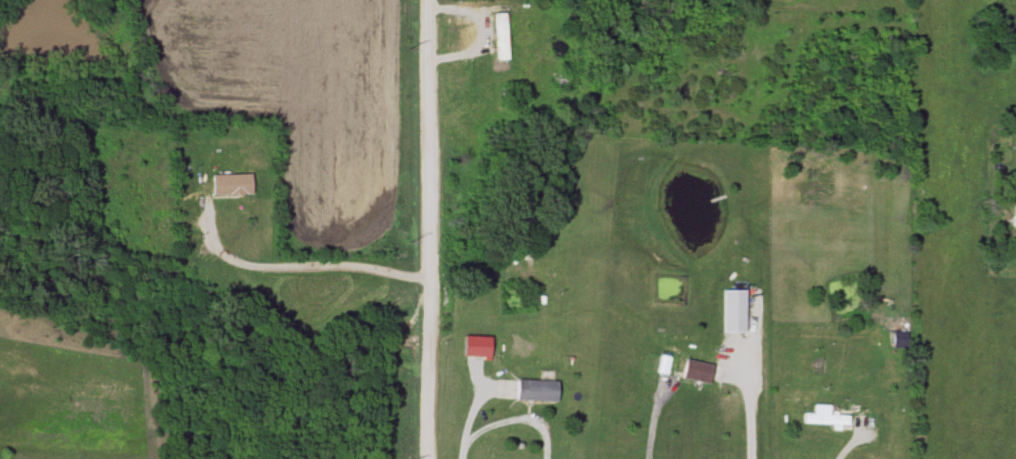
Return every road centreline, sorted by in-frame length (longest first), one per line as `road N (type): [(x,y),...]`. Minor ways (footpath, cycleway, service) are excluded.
road 1 (residential): [(427,458),(432,0)]

